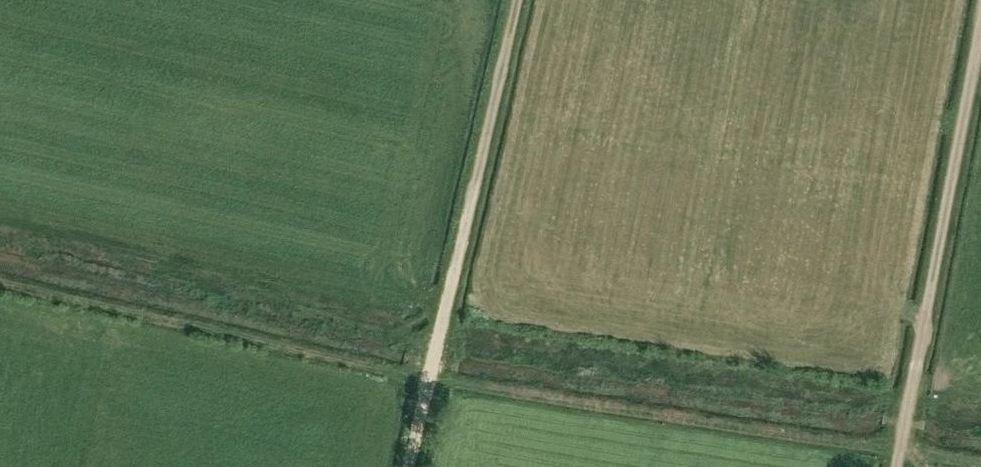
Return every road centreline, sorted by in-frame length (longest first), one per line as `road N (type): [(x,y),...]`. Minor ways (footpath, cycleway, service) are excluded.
road 1 (track): [(980,463),(429,379),(0,281)]
road 2 (track): [(408,466),(515,0)]
road 3 (track): [(898,466),(980,13)]

